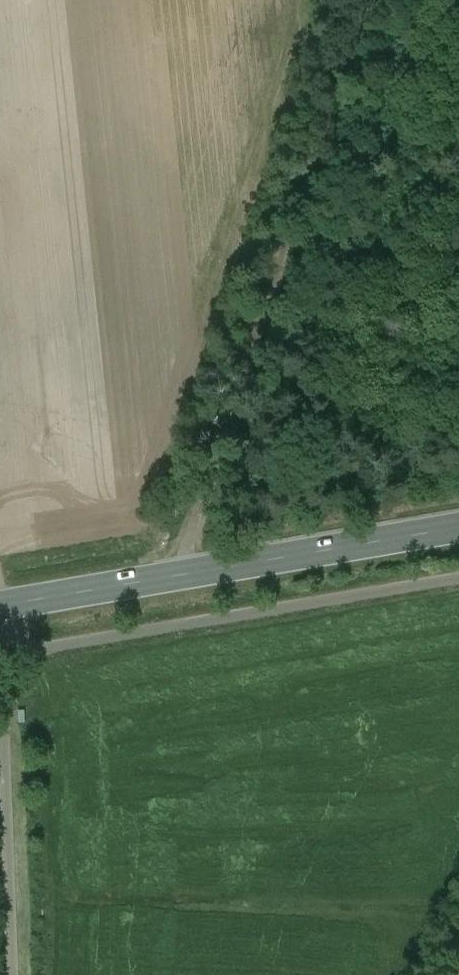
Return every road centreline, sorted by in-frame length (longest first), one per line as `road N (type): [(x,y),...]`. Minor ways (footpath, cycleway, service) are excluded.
road 1 (track): [(365,0),(189,543),(187,573)]
road 2 (primary): [(458,527),(0,605)]

